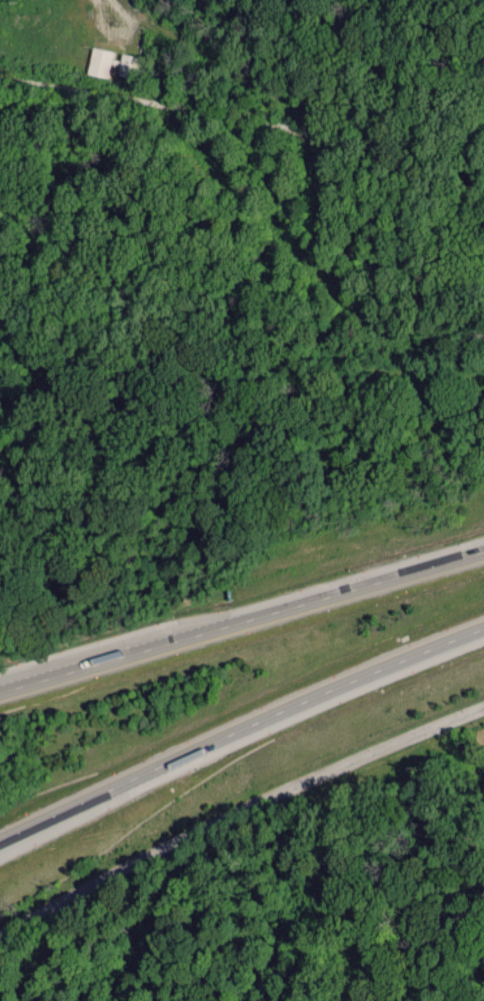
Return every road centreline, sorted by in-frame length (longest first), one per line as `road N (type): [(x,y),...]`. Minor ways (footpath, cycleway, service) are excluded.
road 1 (residential): [(0,944),(283,795),(483,711)]
road 2 (motorway): [(0,842),(225,736),(483,630)]
road 3 (motorway): [(483,550),(0,688)]

